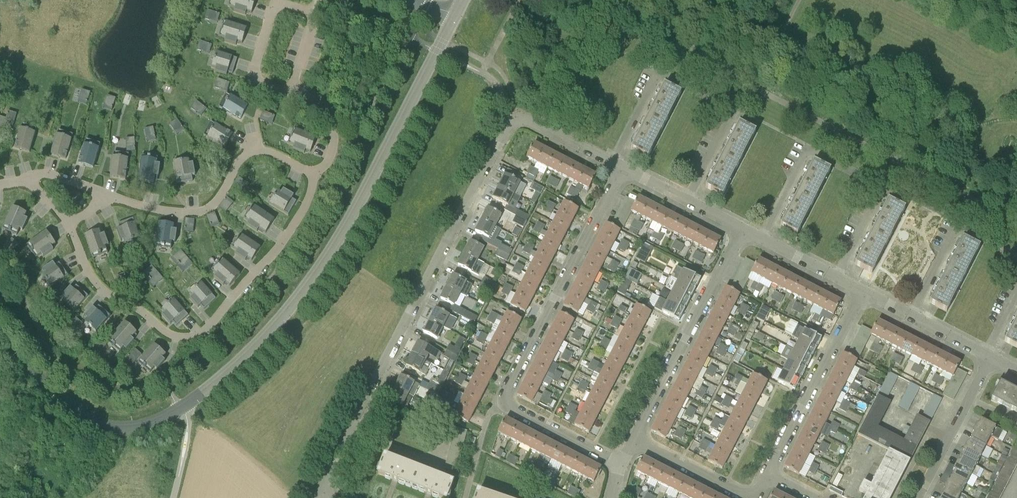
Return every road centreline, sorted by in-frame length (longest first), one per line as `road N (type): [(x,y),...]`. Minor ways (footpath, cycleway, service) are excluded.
road 1 (unclassified): [(180,409),(263,339),(315,275),(463,0)]
road 2 (residential): [(318,496),(508,123),(529,117)]
road 3 (residential): [(621,464),(501,398),(622,165)]
road 4 (residential): [(687,198),(730,106),(665,67),(613,160)]
road 5 (residential): [(835,275),(878,186),(818,146),(805,151),(760,236)]
road 6 (residential): [(632,438),(742,227)]
road 7 (unclassified): [(180,409),(138,426),(96,422),(0,331)]
road 8 (residential): [(765,471),(860,288)]
road 9 (residential): [(1016,254),(959,226),(912,315)]
road 10 (residential): [(916,497),(988,355)]
road 11 (residential): [(765,471),(746,494),(632,438)]

